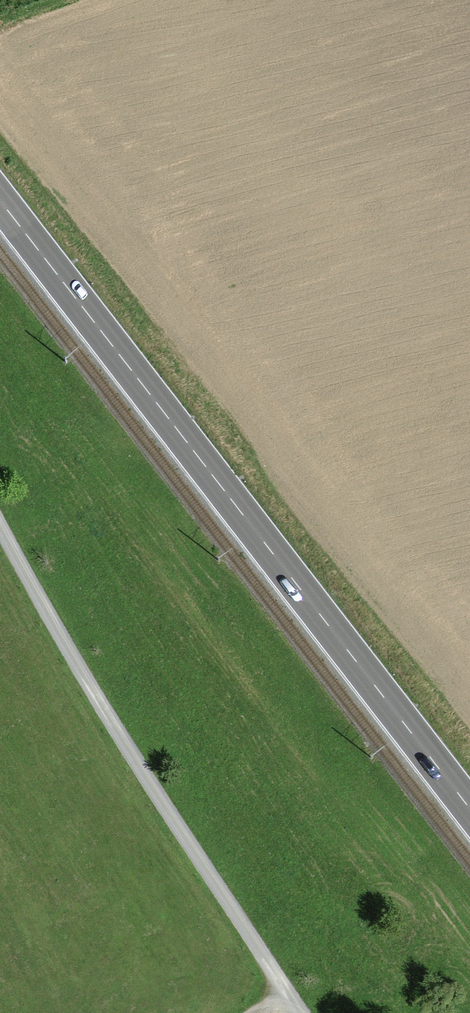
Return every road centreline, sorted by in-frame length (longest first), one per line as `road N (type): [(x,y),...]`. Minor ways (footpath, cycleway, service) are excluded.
road 1 (primary): [(469,810),(0,202)]
road 2 (track): [(0,531),(300,1012)]
road 3 (track): [(469,728),(366,591),(199,408),(117,354)]

